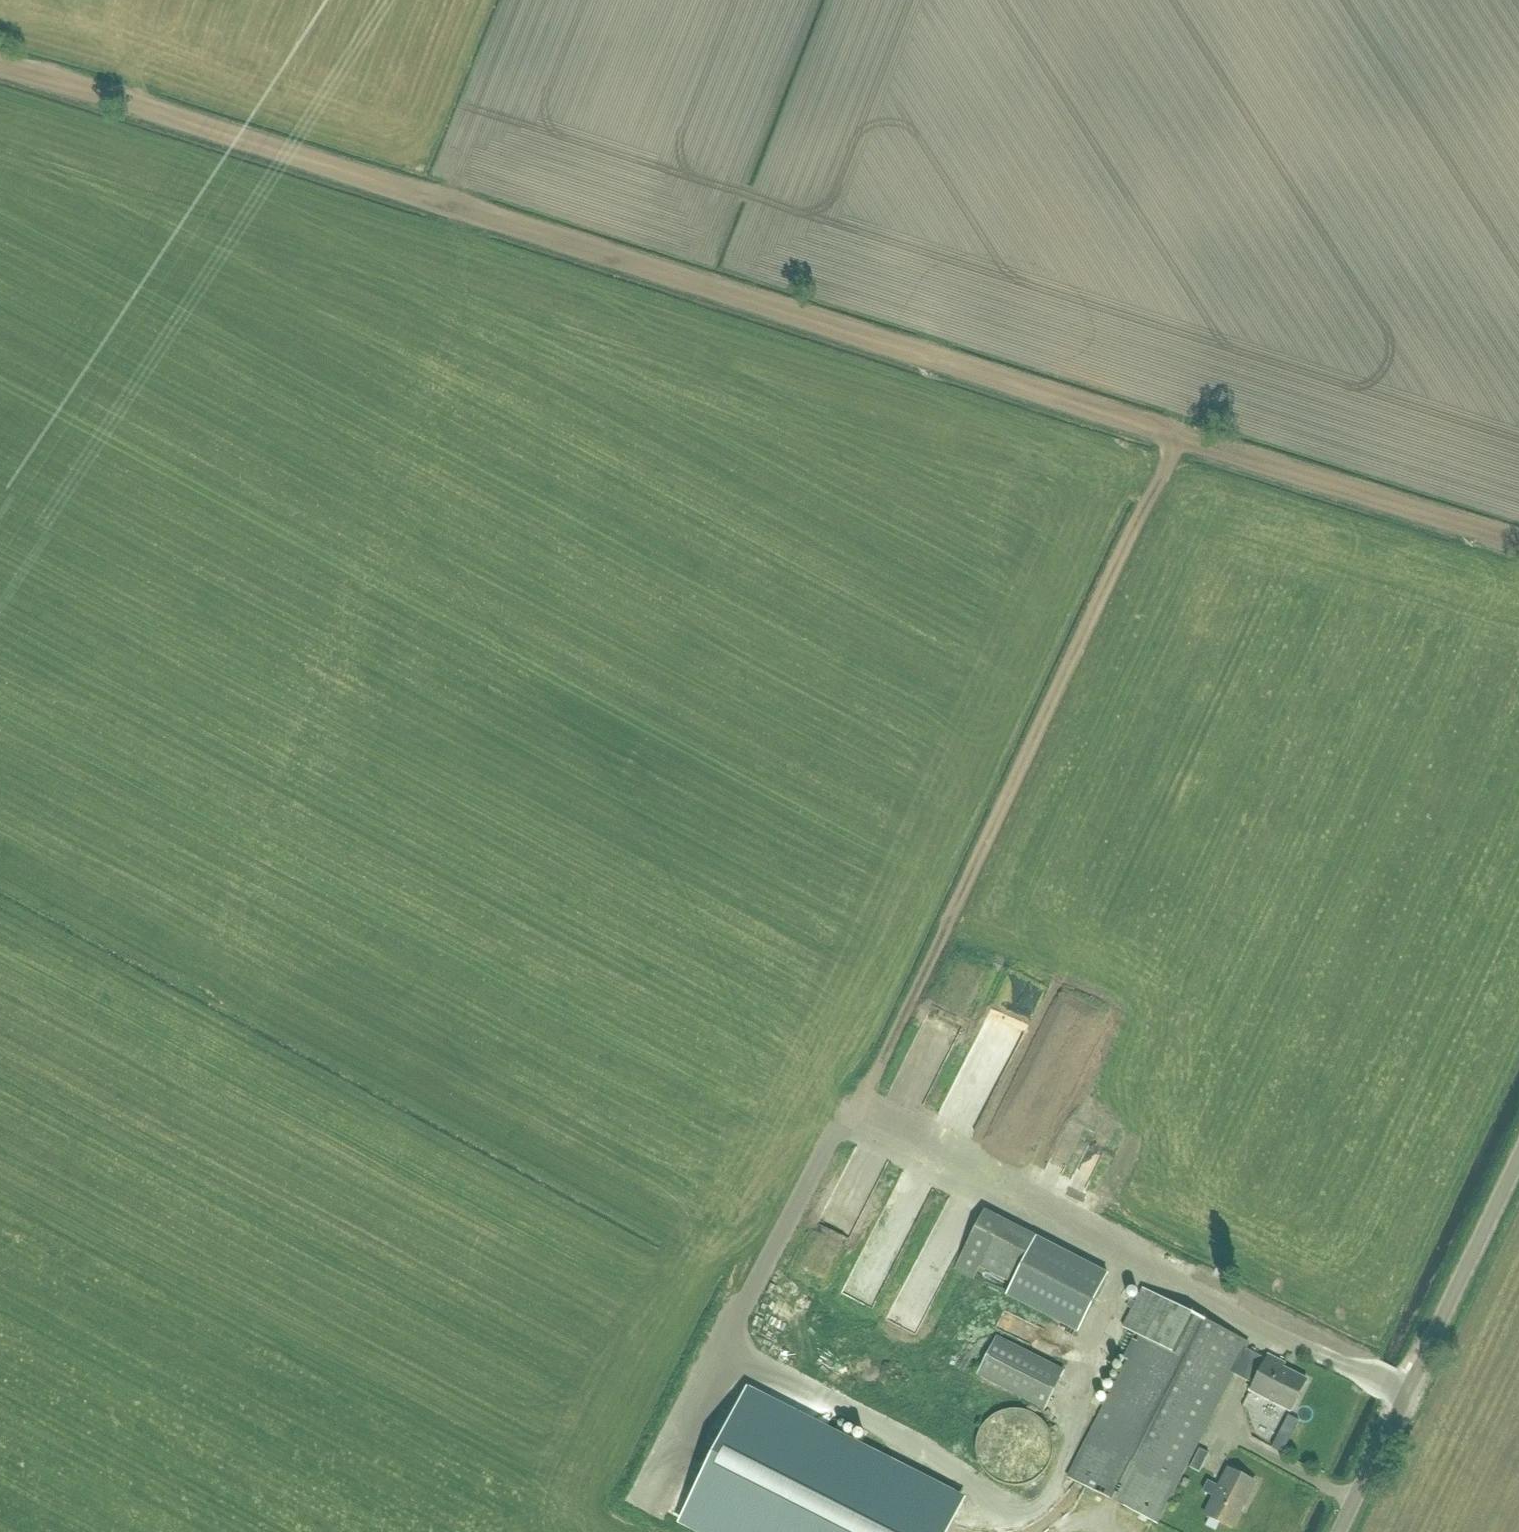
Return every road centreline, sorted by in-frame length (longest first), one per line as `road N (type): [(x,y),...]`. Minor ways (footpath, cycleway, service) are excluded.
road 1 (track): [(0,58),(1518,545)]
road 2 (unclassified): [(1336,1531),(1518,1150)]

